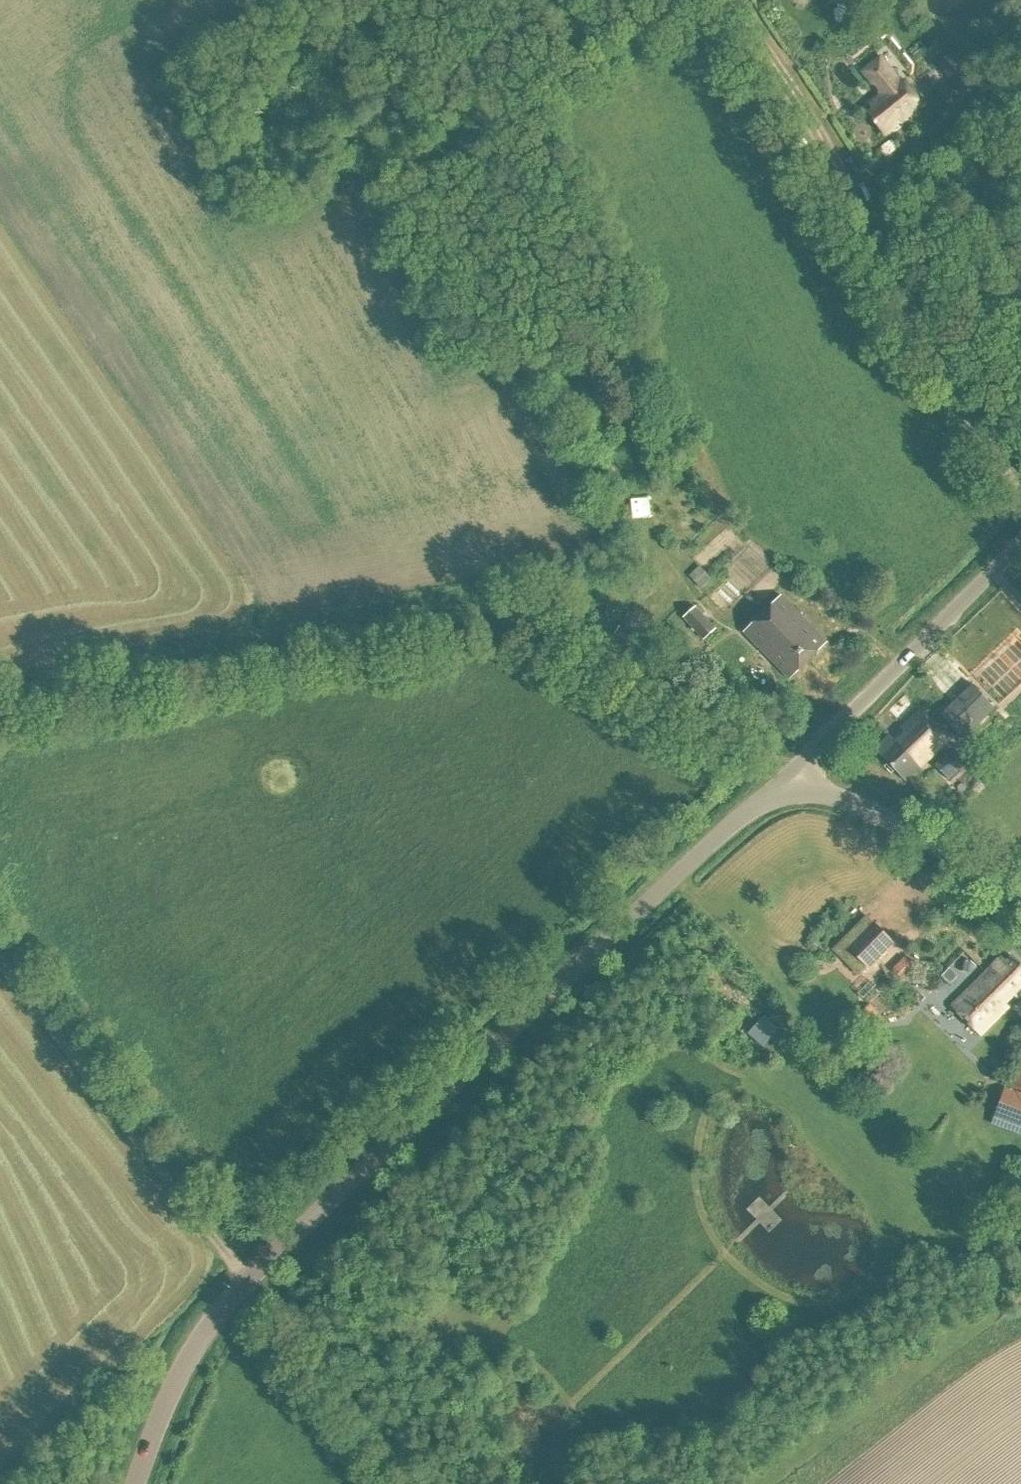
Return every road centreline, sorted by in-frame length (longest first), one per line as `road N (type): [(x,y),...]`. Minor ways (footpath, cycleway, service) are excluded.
road 1 (tertiary): [(138,1483),(171,1397),(248,1280),(792,772)]
road 2 (track): [(1020,478),(924,335),(814,118),(732,0)]
road 3 (track): [(0,967),(248,1280)]
road 4 (unclassified): [(792,772),(1020,543)]
road 5 (tertiary): [(792,772),(1020,897)]

